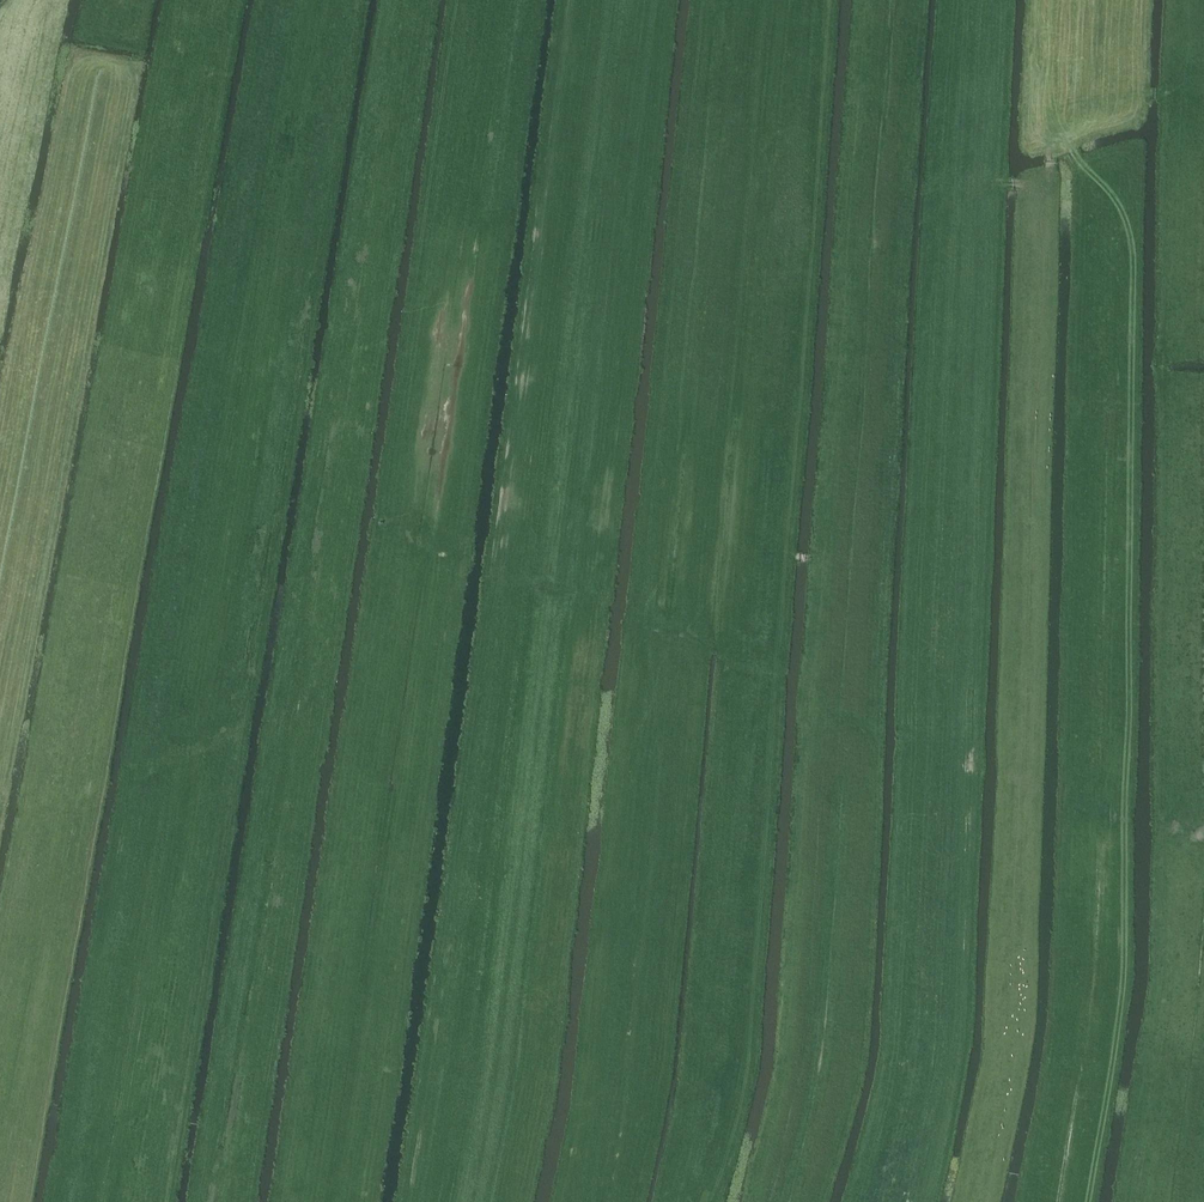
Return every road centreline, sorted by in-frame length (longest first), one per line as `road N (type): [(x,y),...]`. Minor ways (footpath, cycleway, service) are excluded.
road 1 (track): [(413,1201),(569,0)]
road 2 (track): [(1053,142),(1048,172),(996,184),(988,194),(960,1018),(927,1201)]
road 3 (track): [(1059,0),(1053,142),(1153,97)]
road 4 (track): [(996,184),(1002,57)]

